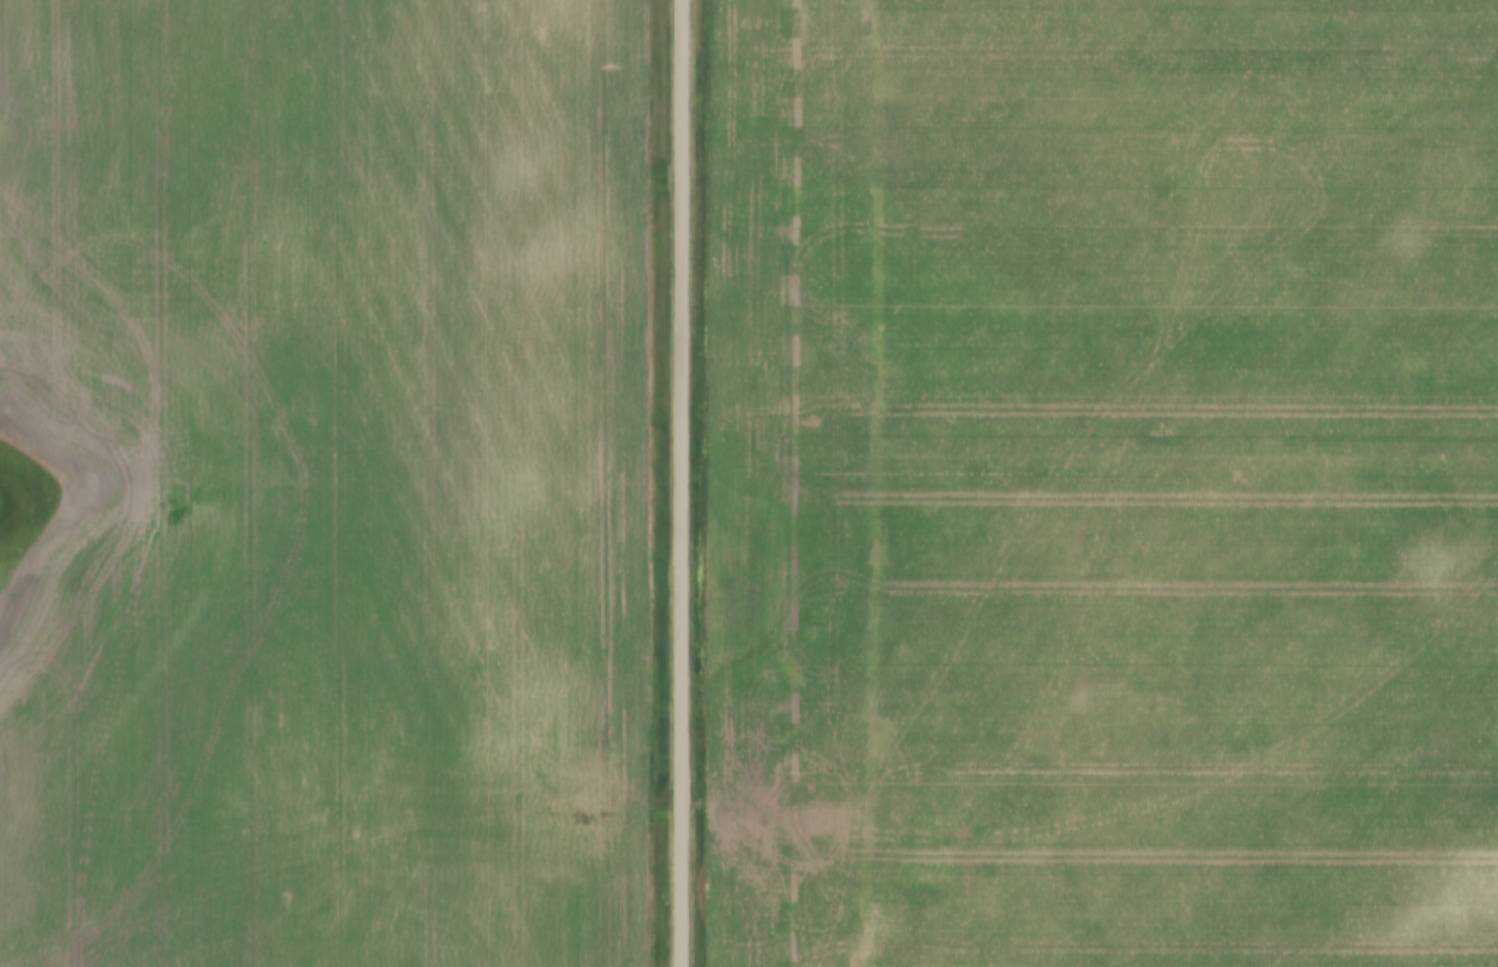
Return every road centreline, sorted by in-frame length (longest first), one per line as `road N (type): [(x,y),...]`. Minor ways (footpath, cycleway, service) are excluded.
road 1 (residential): [(683,966),(684,0)]

